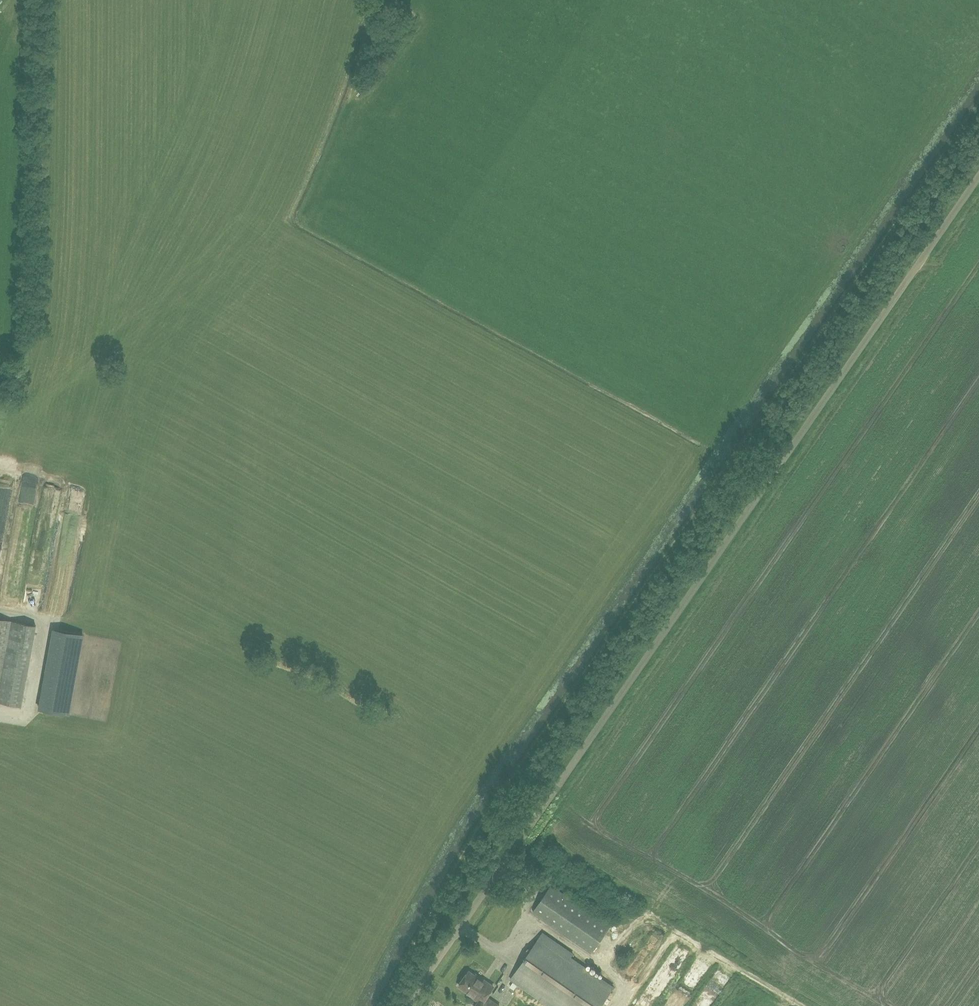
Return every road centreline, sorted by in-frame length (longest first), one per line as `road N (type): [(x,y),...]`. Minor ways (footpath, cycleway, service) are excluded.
road 1 (unclassified): [(407,1005),(978,179)]

